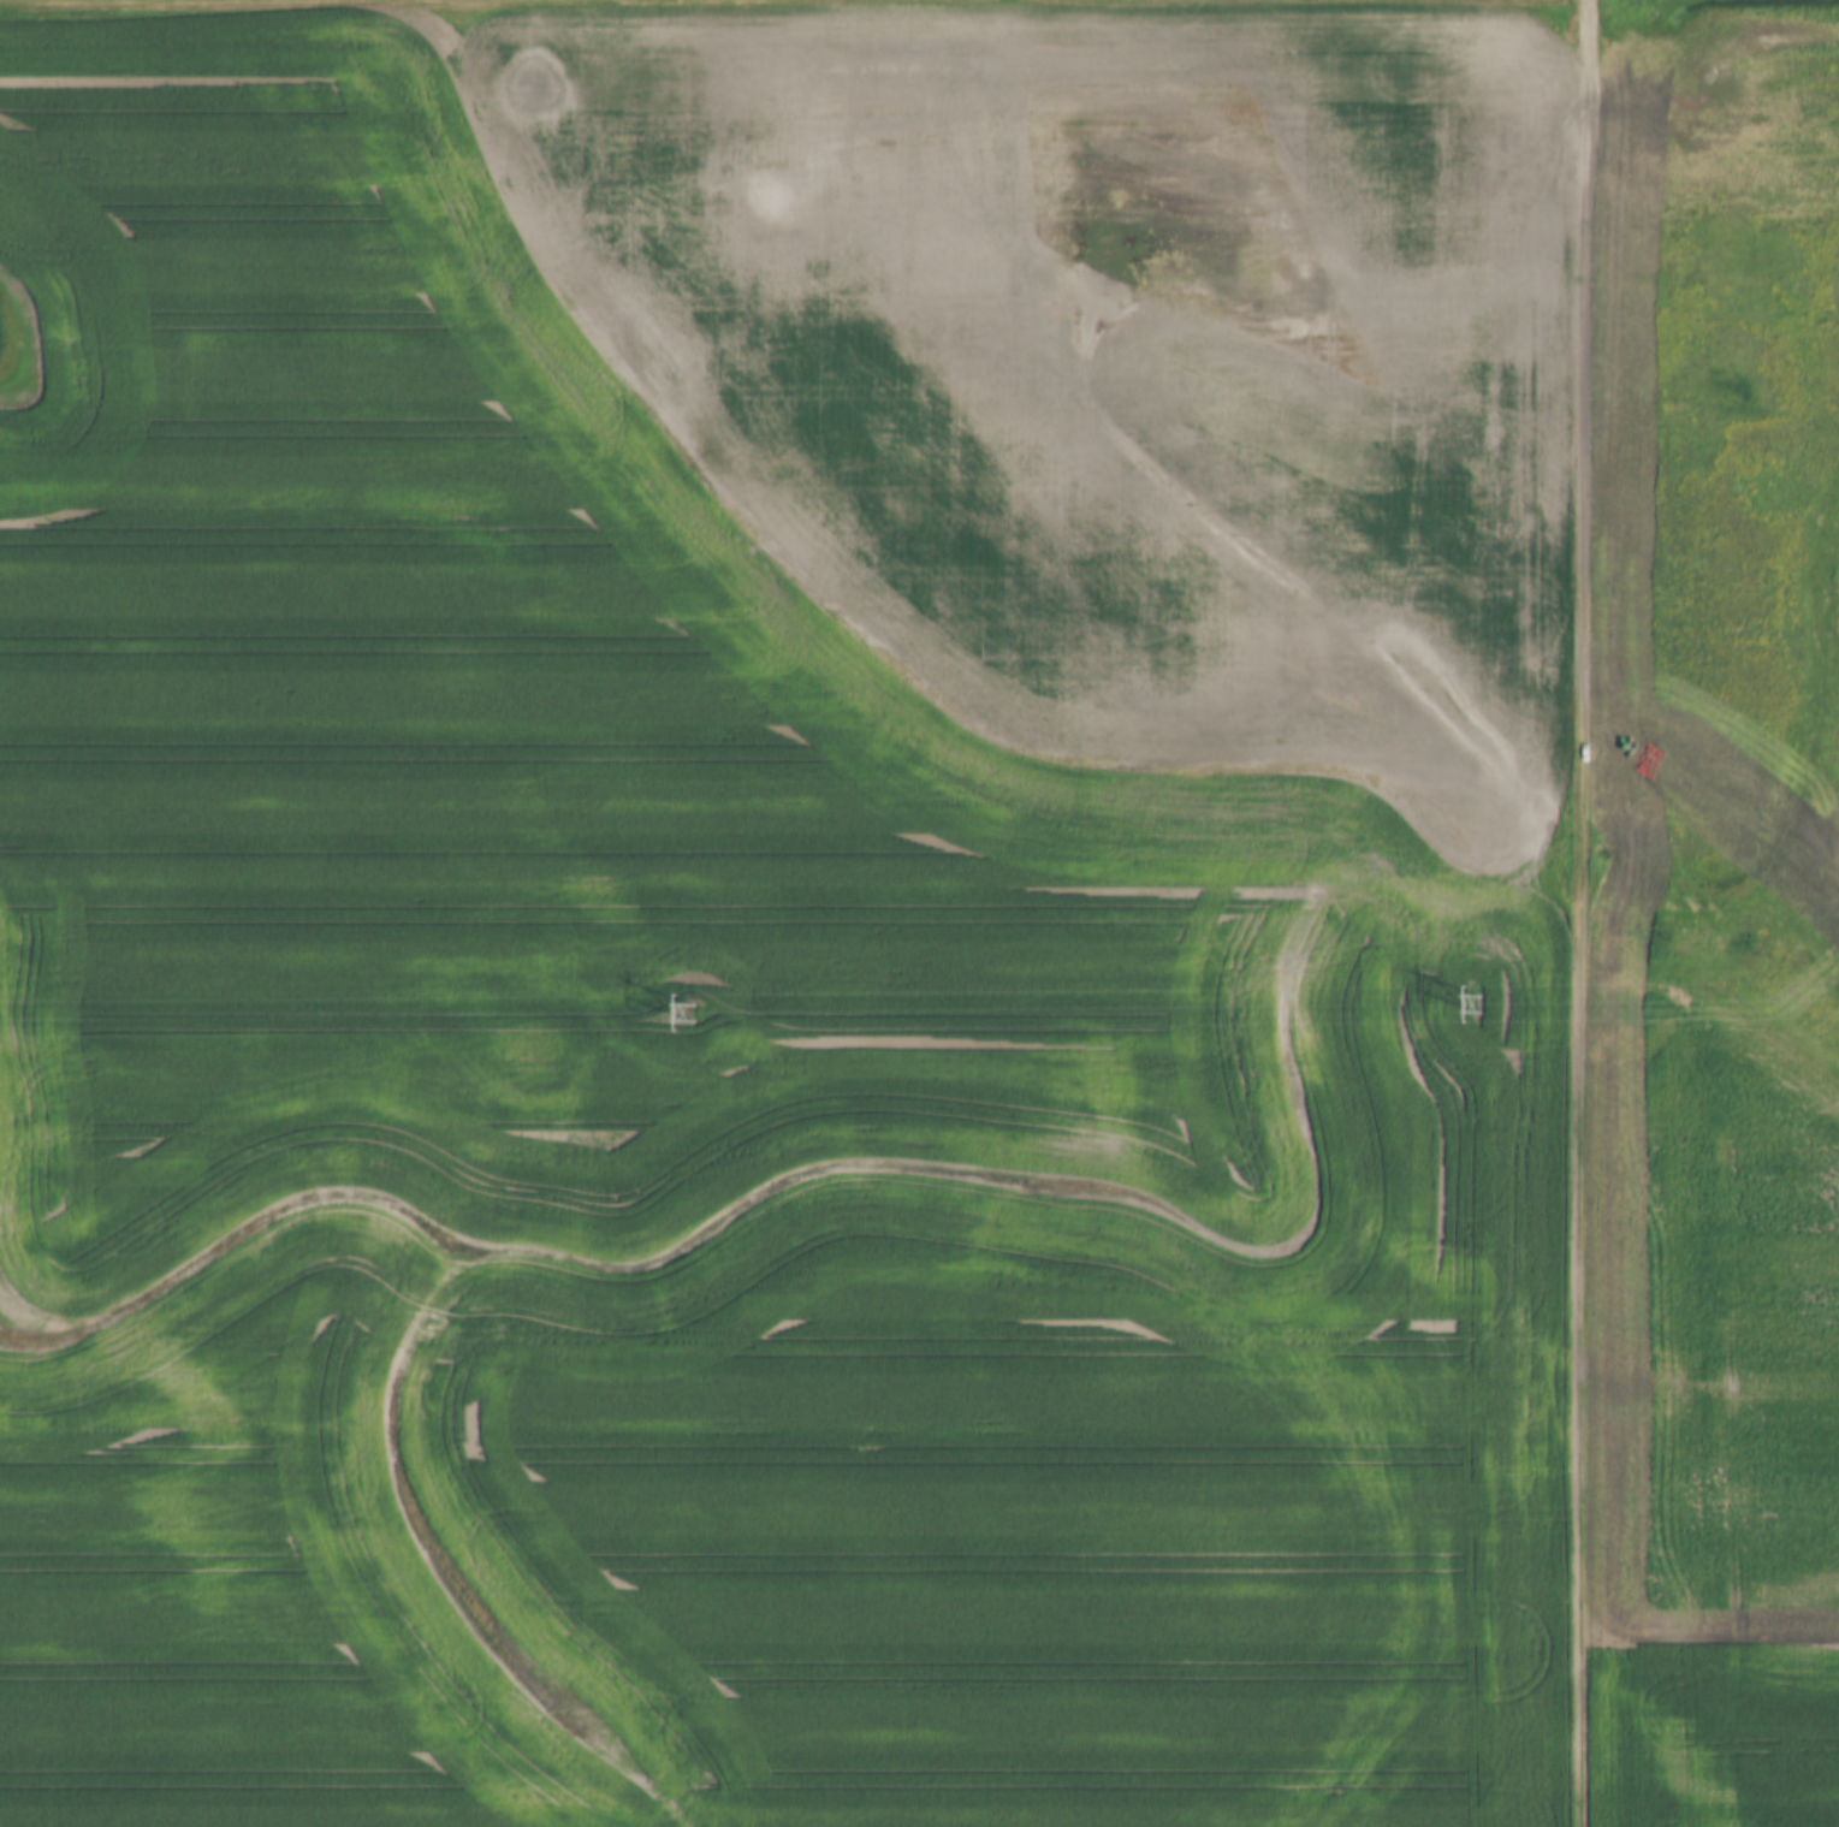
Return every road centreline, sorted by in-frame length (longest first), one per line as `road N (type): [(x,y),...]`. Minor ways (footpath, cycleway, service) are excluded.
road 1 (track): [(1589,0),(1594,245),(1570,1826)]

